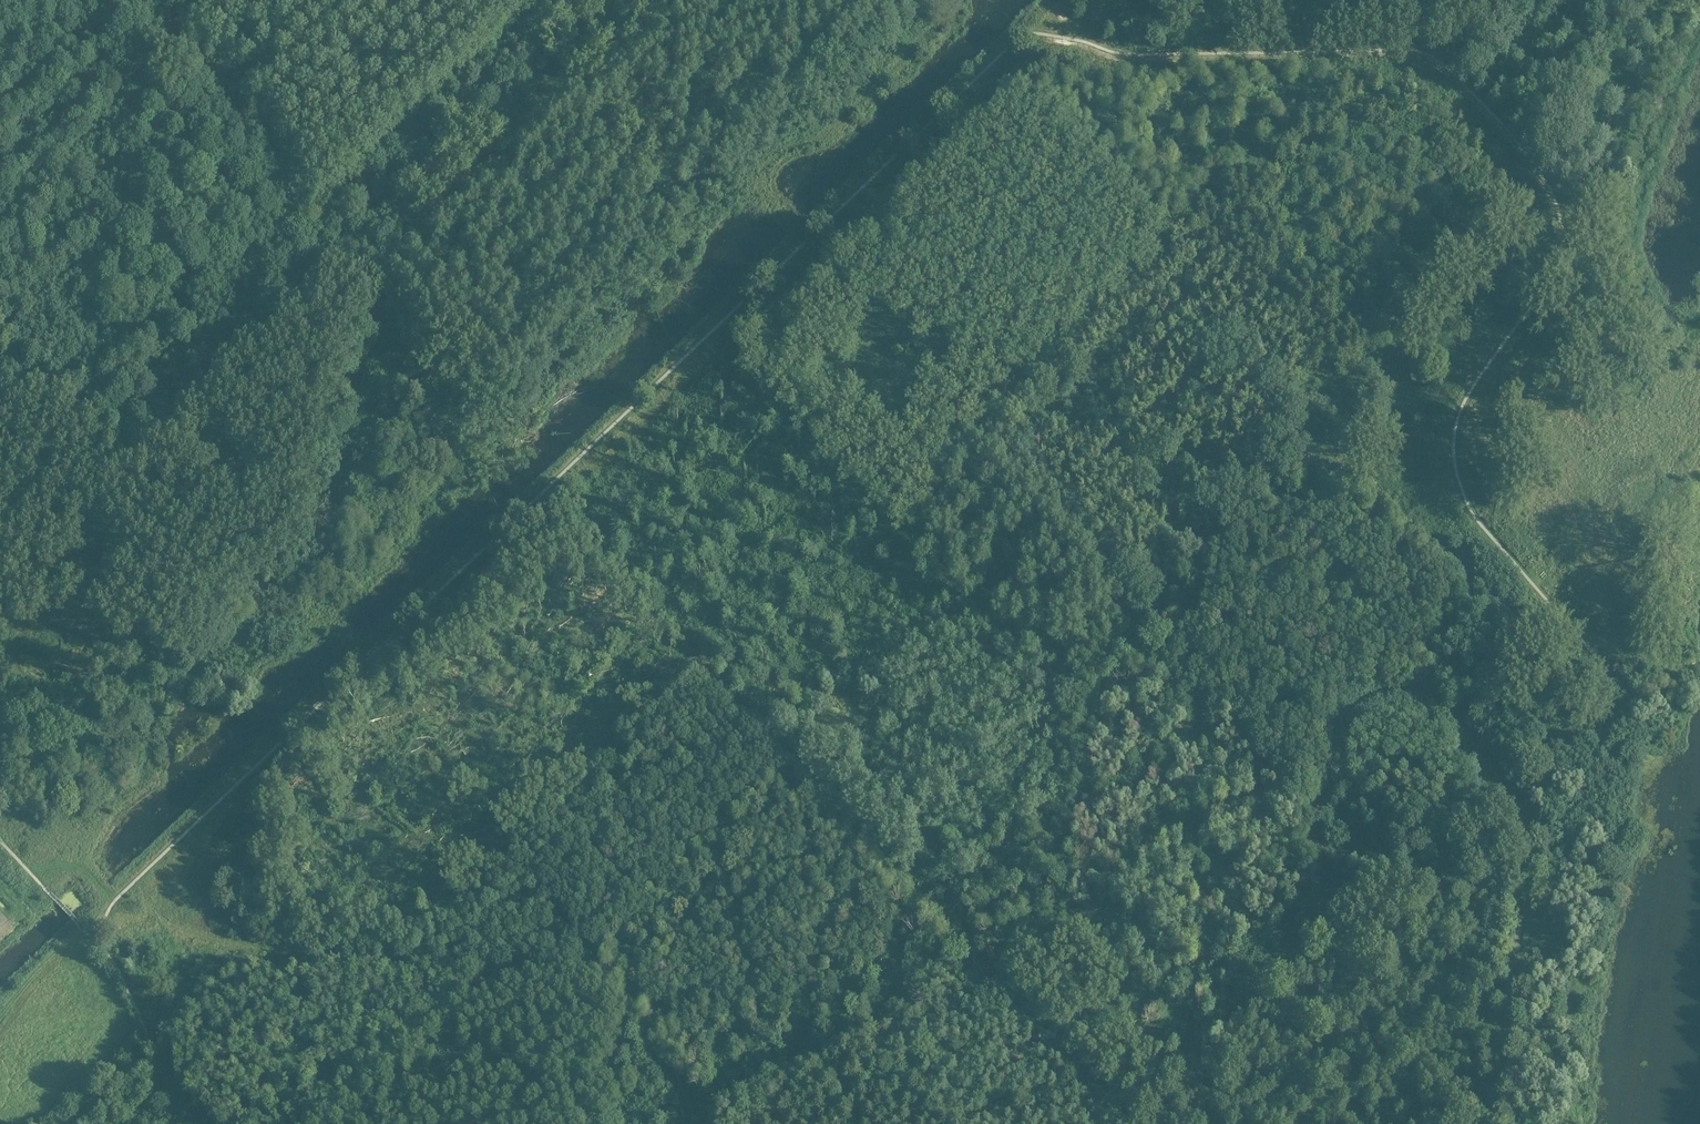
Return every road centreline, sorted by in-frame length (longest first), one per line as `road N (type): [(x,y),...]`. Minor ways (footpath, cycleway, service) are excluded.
road 1 (unclassified): [(1488,1123),(1522,892),(1516,823)]

